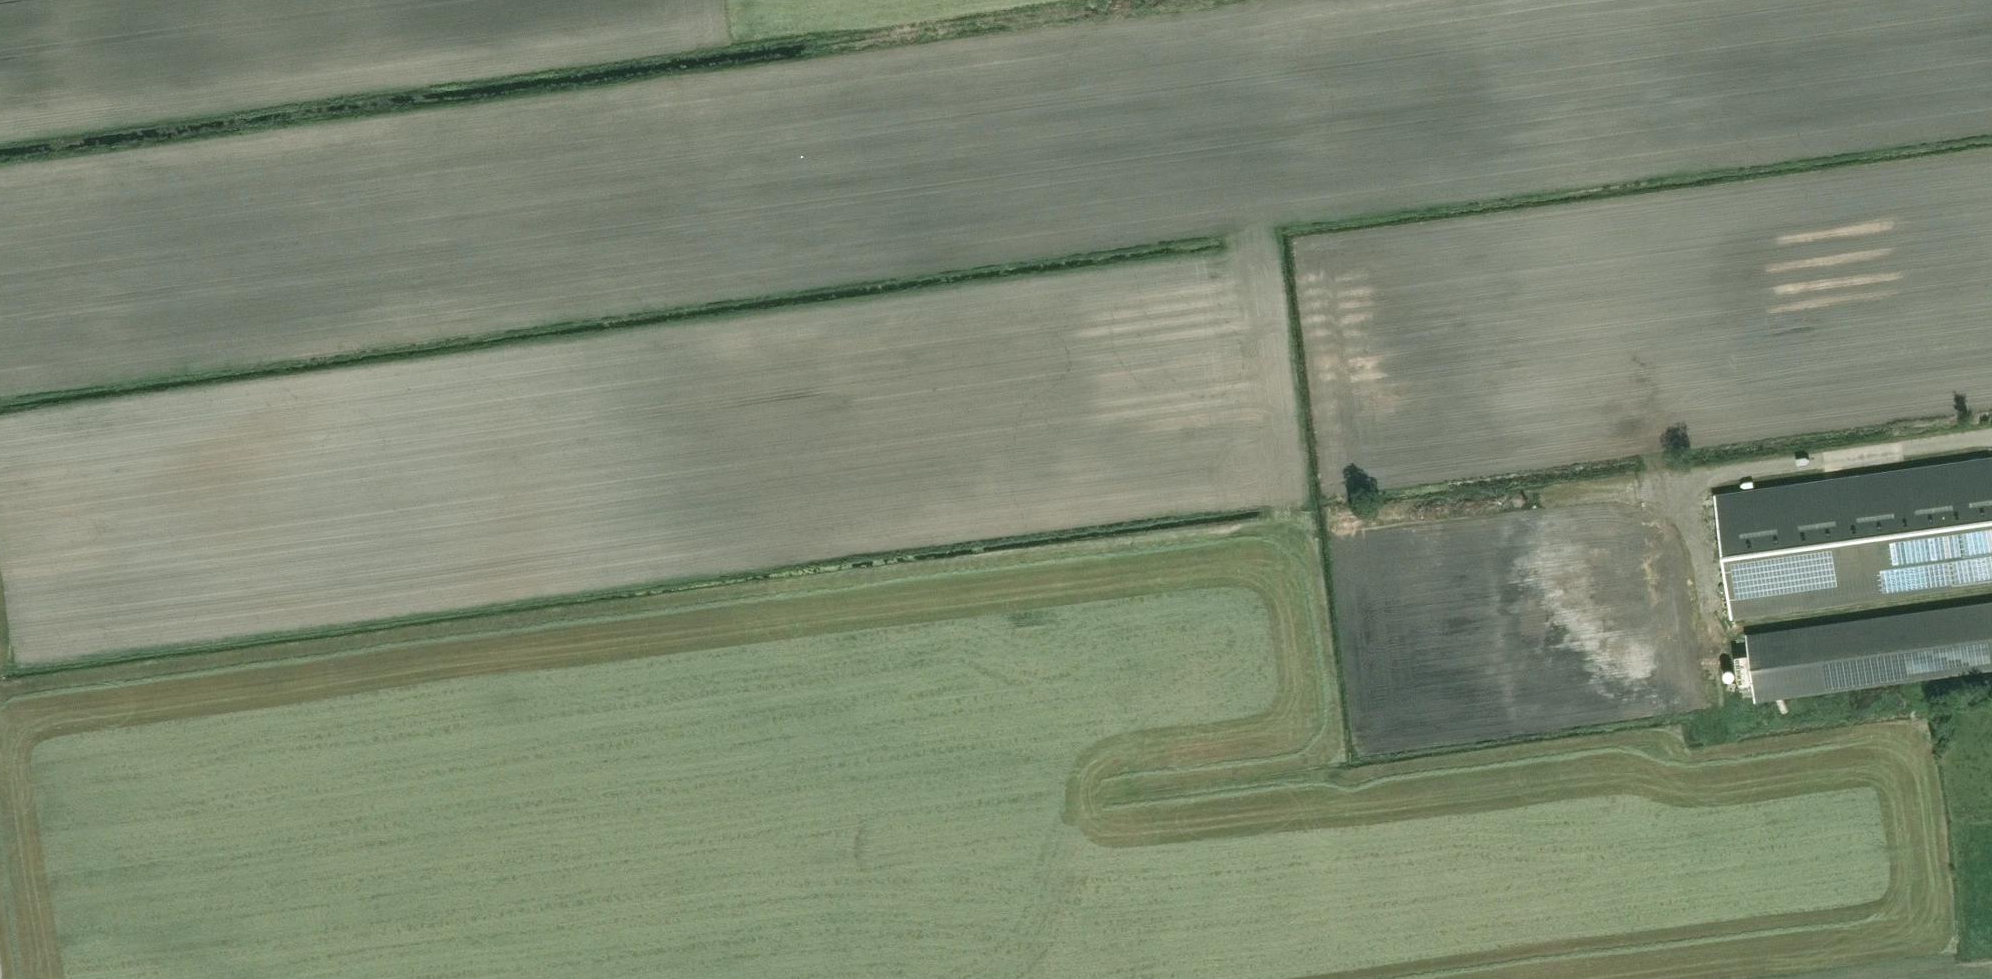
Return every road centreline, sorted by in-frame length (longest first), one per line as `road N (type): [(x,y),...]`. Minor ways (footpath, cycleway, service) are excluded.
road 1 (track): [(1107,549),(1634,480),(1691,499),(1715,636)]
road 2 (track): [(1676,489),(1733,470),(1991,440)]

